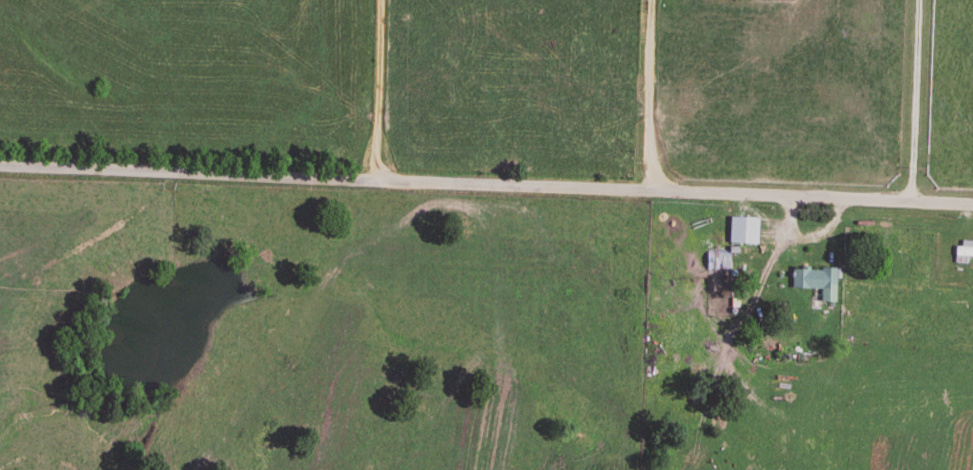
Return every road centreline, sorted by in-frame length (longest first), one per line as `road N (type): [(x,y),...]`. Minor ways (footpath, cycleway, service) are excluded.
road 1 (residential): [(972,207),(0,164)]

